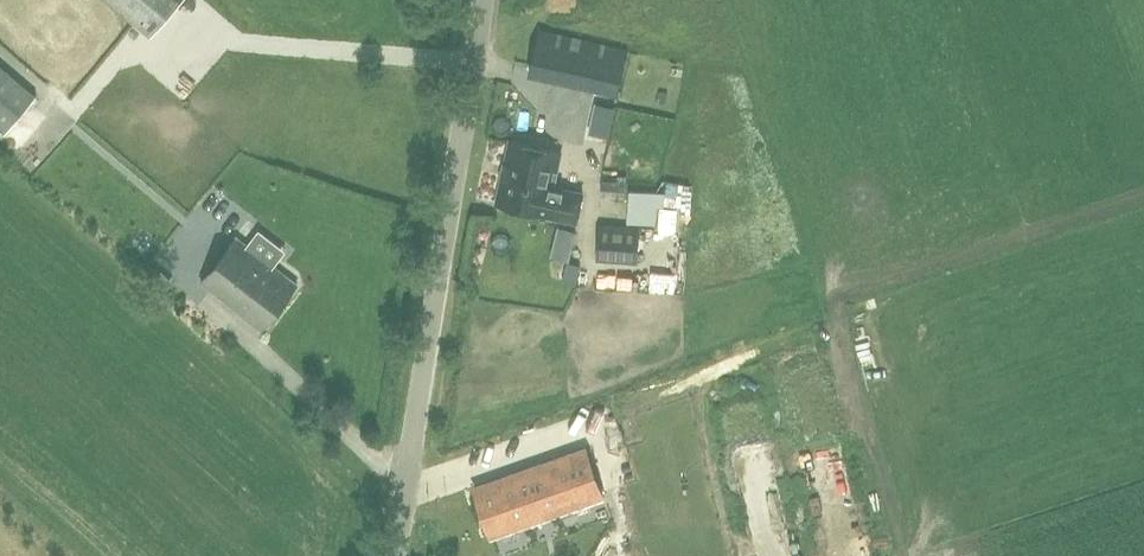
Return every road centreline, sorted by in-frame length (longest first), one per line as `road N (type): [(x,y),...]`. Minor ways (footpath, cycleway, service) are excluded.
road 1 (unclassified): [(395,555),(485,0)]

